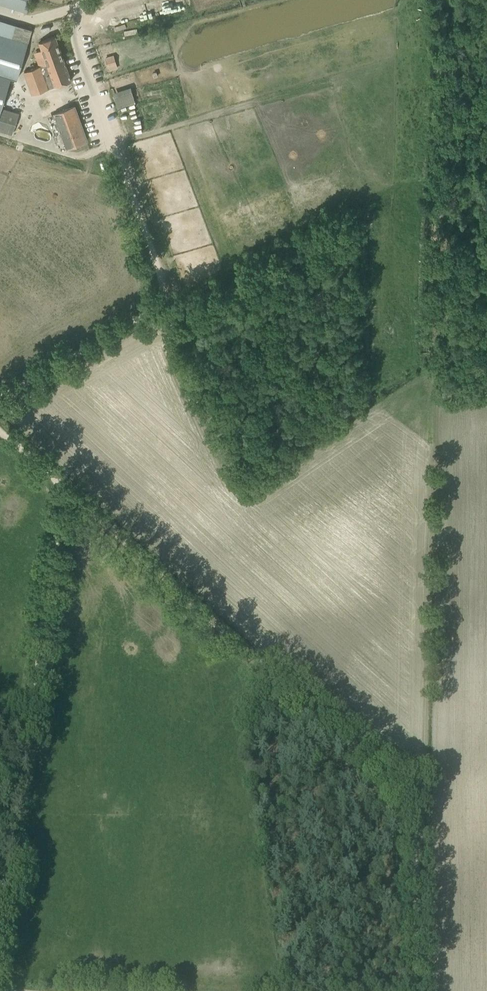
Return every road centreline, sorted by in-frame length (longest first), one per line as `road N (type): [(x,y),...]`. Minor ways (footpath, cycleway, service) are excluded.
road 1 (track): [(64,487),(411,803),(417,826),(414,990)]
road 2 (track): [(115,152),(164,287),(156,307),(0,396)]
road 3 (track): [(64,487),(23,751)]
road 4 (unclassified): [(115,152),(75,46),(83,0)]
road 5 (track): [(23,751),(0,903)]

